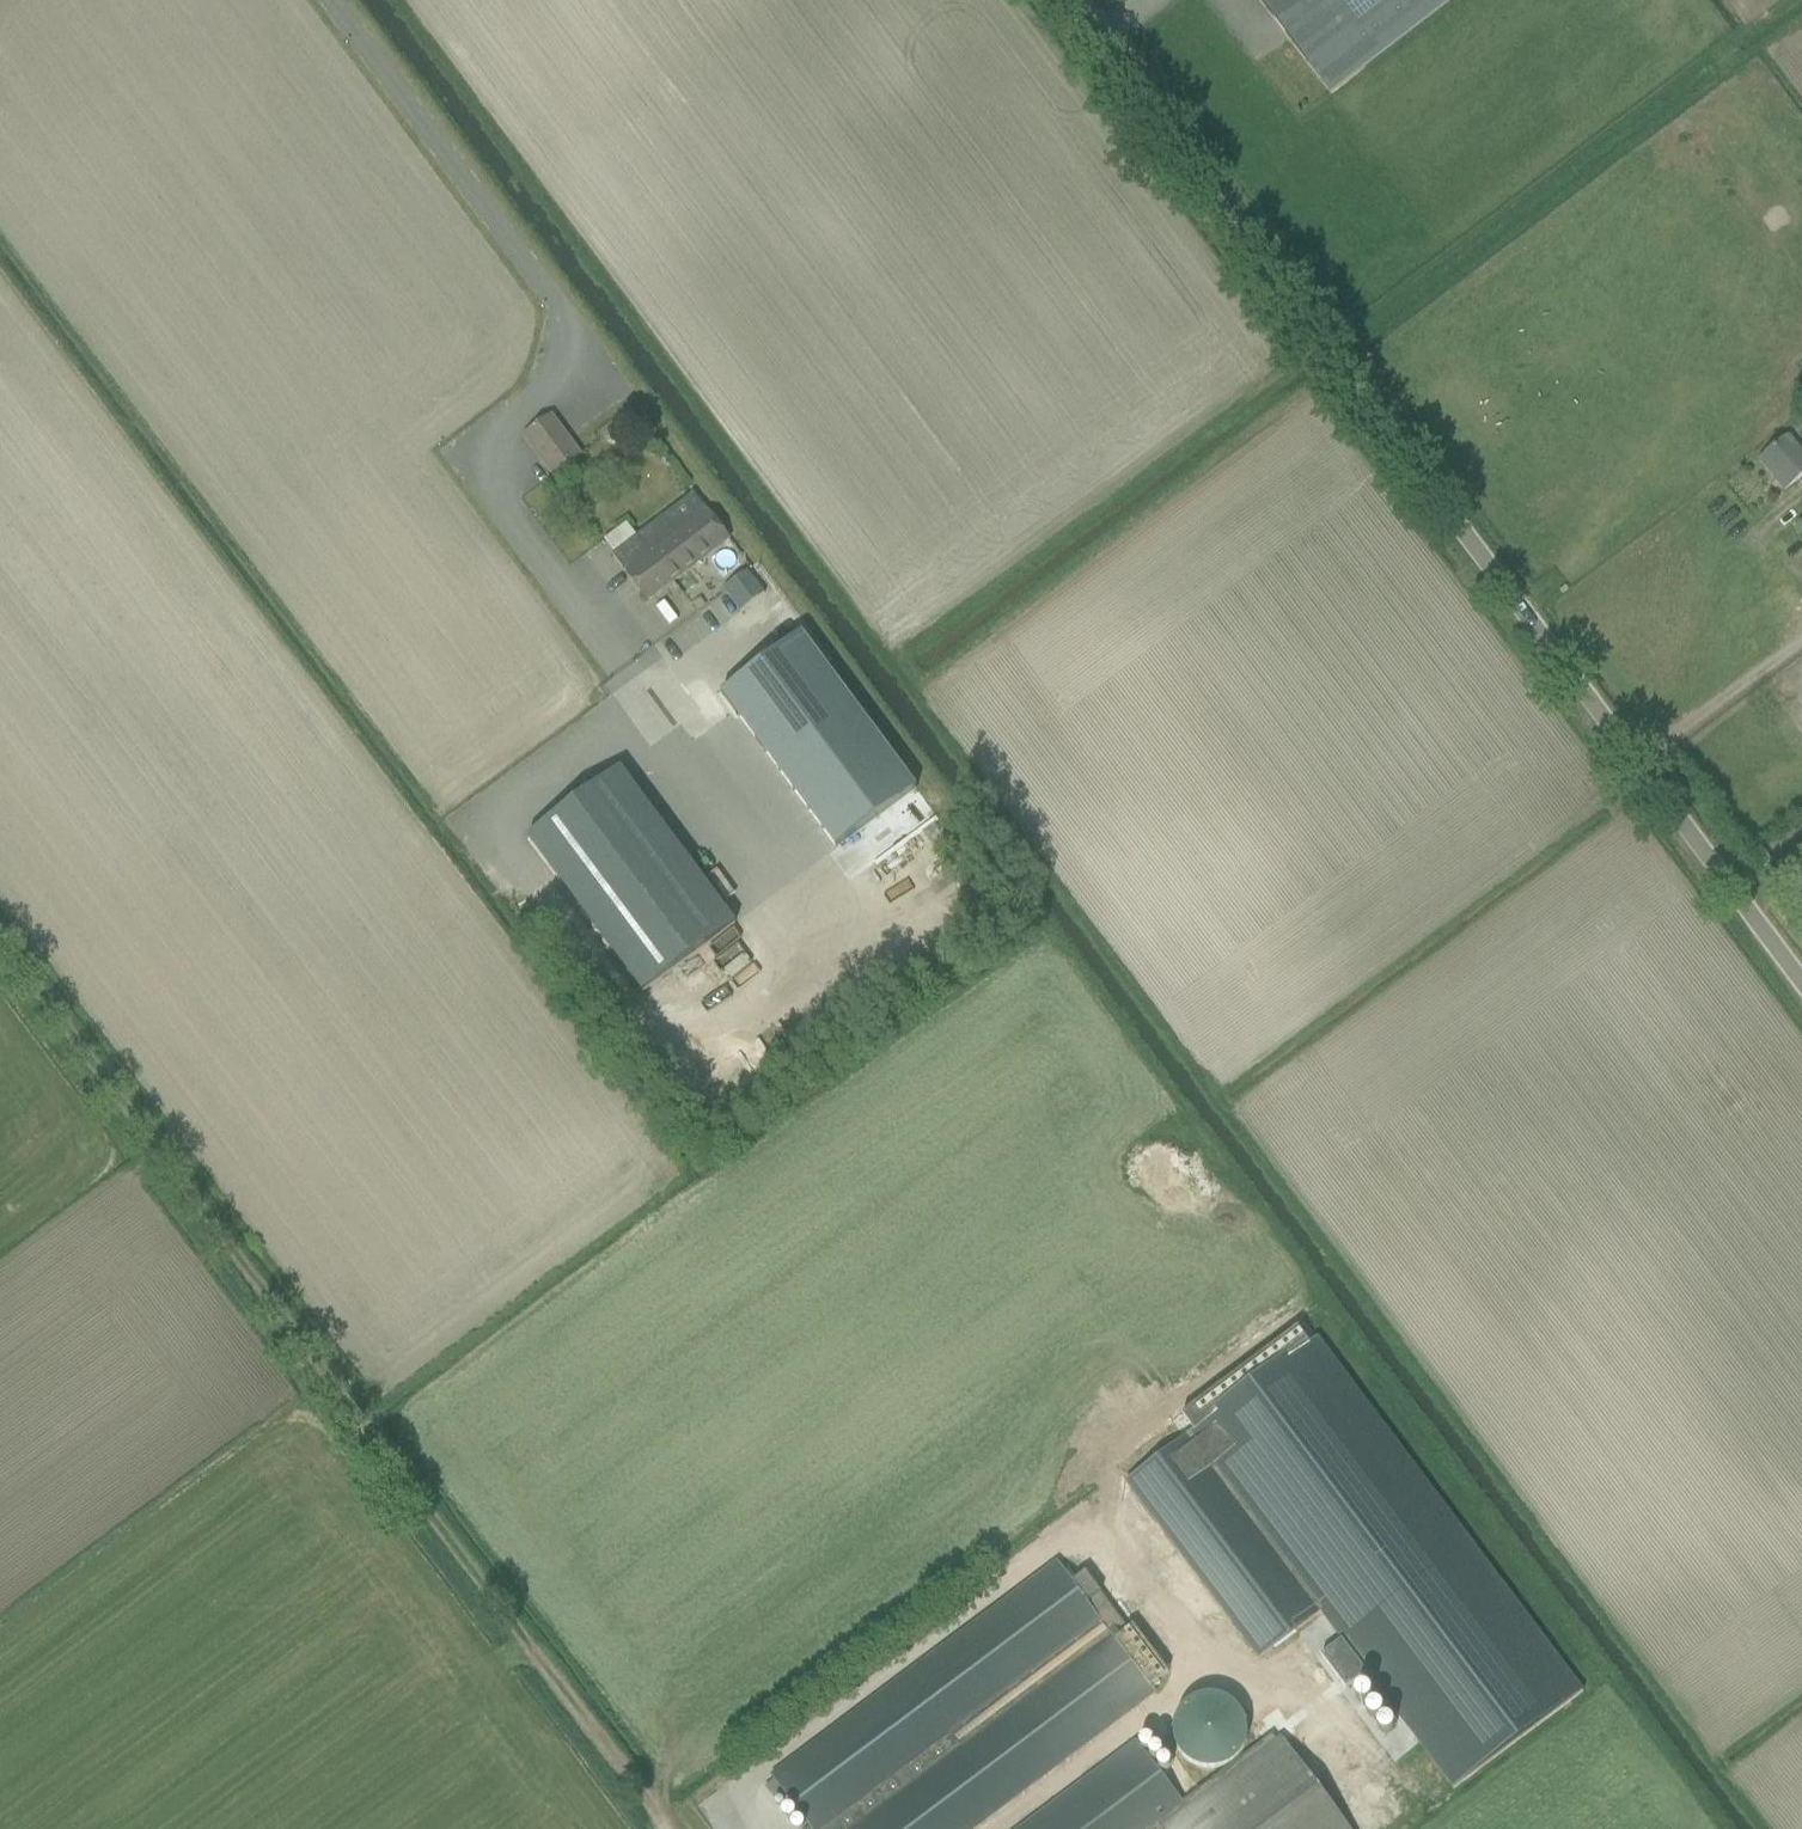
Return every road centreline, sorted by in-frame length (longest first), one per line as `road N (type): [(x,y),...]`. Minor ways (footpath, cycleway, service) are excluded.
road 1 (unclassified): [(1801,984),(1049,0)]
road 2 (track): [(0,942),(666,1828)]

